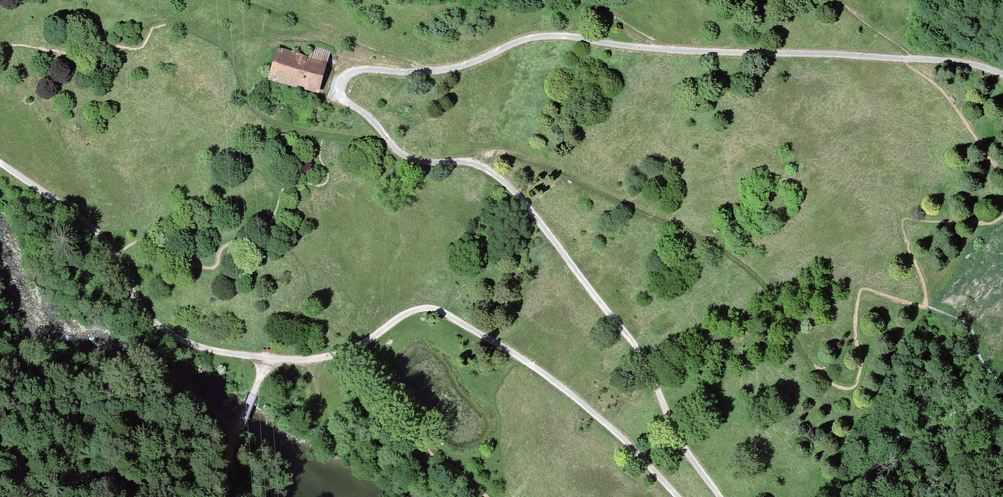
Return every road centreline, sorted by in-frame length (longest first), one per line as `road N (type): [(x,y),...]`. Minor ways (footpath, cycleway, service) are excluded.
road 1 (track): [(719,496),(680,442),(645,360),(514,190),(470,161),(401,154),(336,87),(360,70),(426,72),(536,38),(937,59),(1002,75)]
road 2 (track): [(268,359),(348,353),(425,306),(549,376),(675,496)]
road 3 (track): [(231,450),(268,359),(205,348),(166,329),(124,280),(103,239),(0,162)]
road 4 (track): [(807,352),(765,284),(704,237),(543,162),(493,151),(483,166)]

